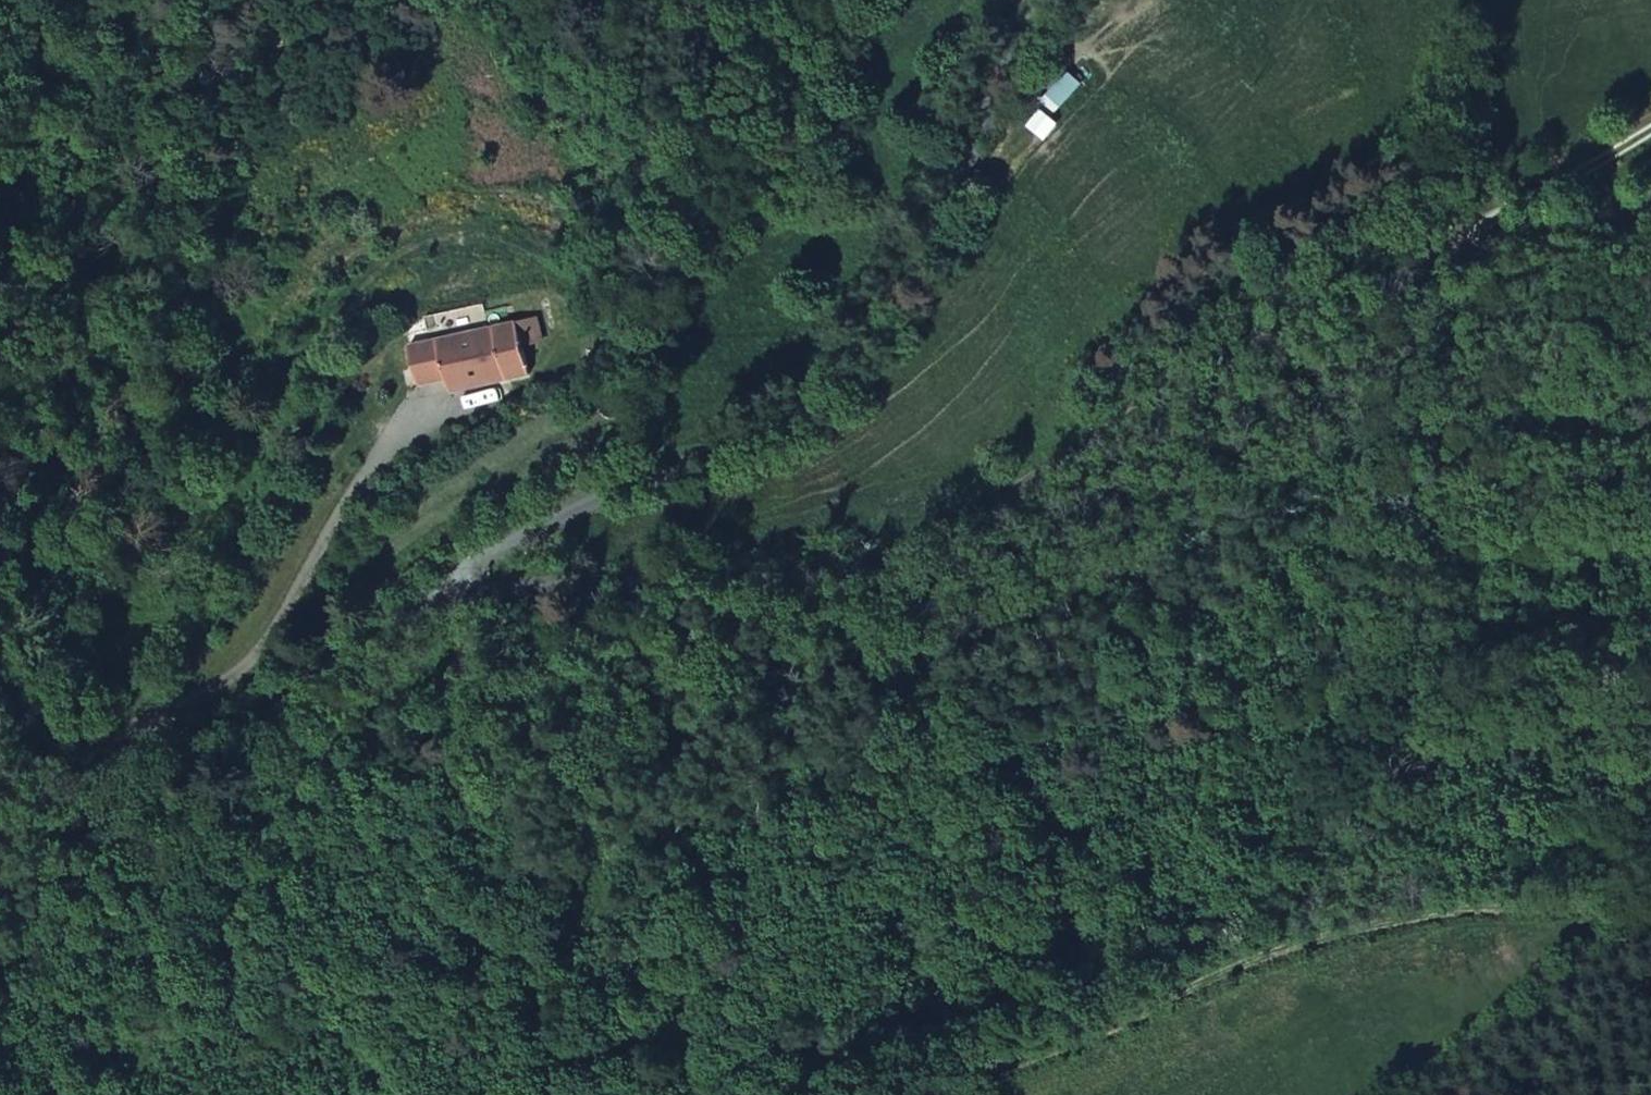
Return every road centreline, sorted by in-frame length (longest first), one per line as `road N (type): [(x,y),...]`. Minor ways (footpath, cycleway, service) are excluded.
road 1 (residential): [(0,668),(51,724),(124,747),(164,741),(294,697),(446,595),(476,585),(740,579),(828,571),(904,551),(978,515),(1197,378),(1415,275),(1650,206)]
road 2 (track): [(1650,916),(1535,908),(1352,932),(1219,975),(933,1094)]

